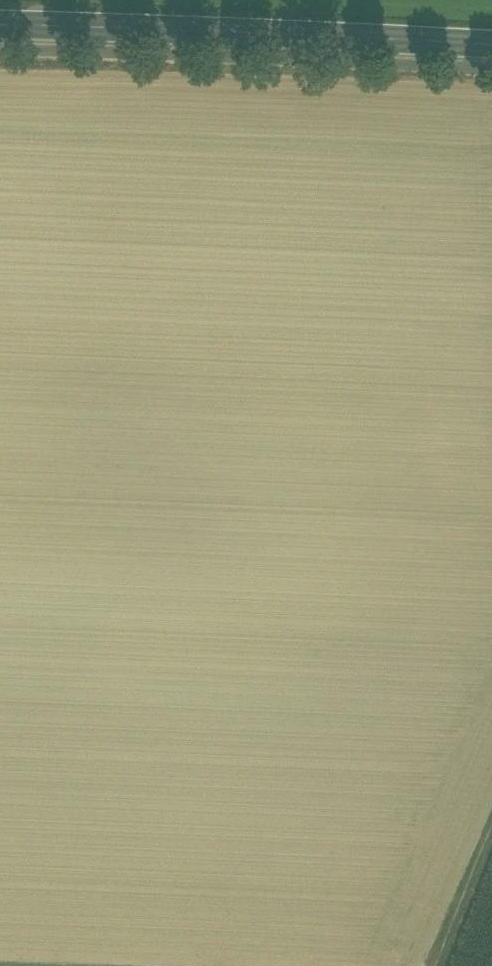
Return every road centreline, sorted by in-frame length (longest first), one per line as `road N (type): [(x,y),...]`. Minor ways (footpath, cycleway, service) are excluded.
road 1 (tertiary): [(491,44),(0,25)]
road 2 (track): [(439,965),(491,830)]

